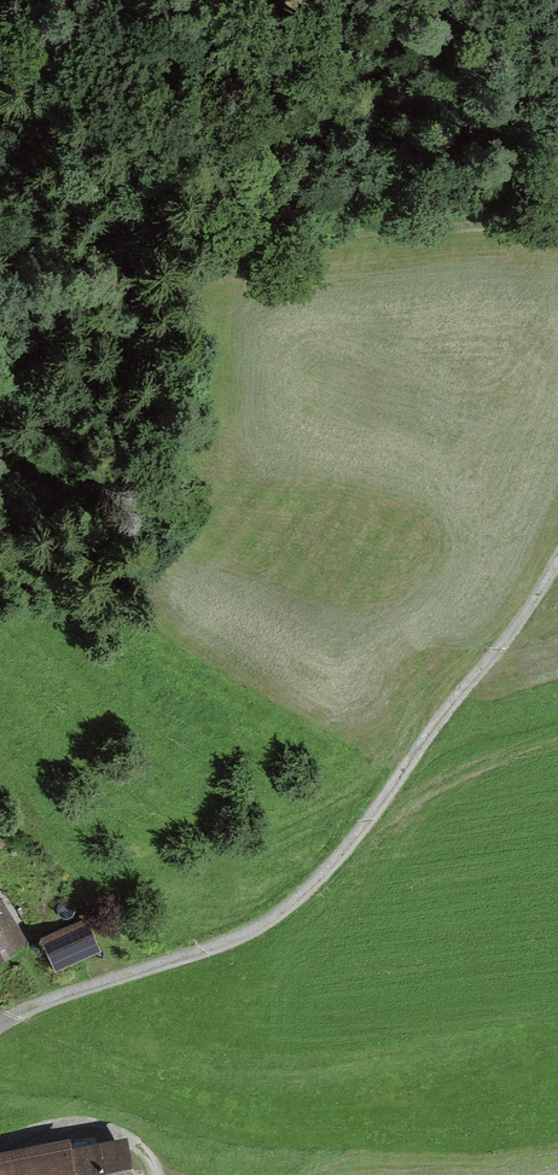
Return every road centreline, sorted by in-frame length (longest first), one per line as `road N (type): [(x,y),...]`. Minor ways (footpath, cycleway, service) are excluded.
road 1 (track): [(557,556),(529,611),(334,864),(243,934),(0,1022)]
road 2 (track): [(557,229),(485,223),(398,231)]
road 3 (track): [(277,34),(404,0)]

